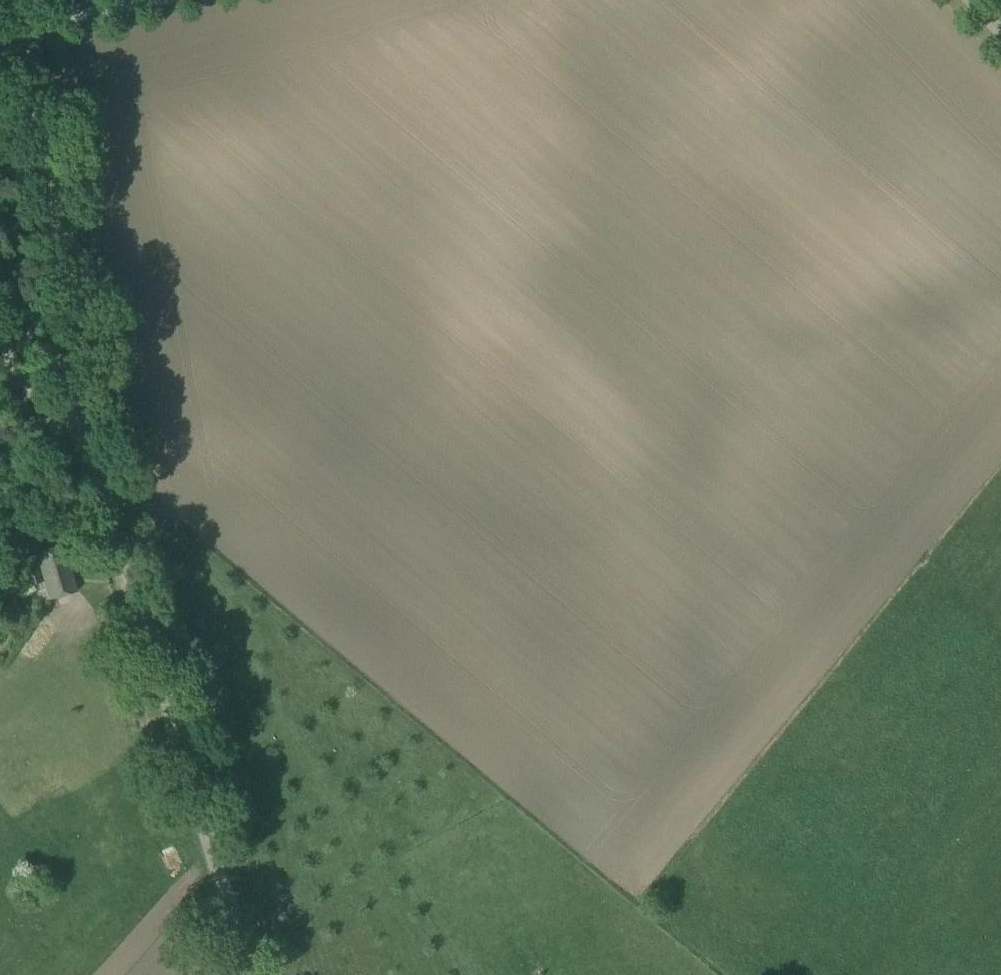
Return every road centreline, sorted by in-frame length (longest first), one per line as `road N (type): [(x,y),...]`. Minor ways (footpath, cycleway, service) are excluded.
road 1 (unclassified): [(254,974),(112,477),(14,0)]
road 2 (track): [(112,477),(76,451),(0,348)]

